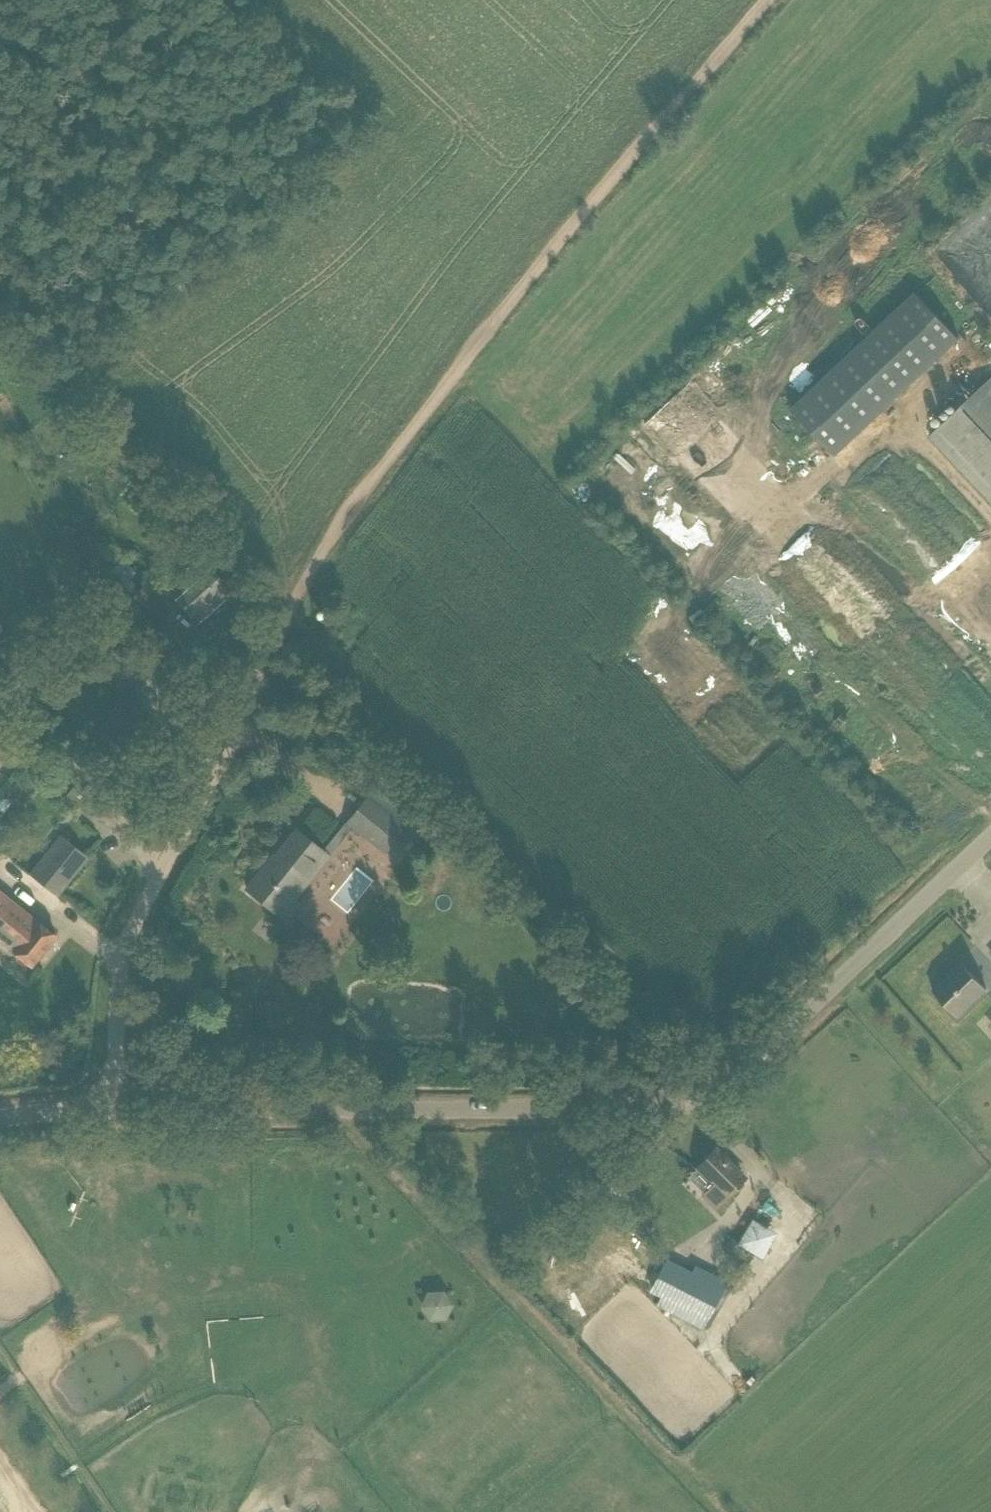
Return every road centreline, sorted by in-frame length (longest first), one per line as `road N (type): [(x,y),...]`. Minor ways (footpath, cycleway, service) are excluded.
road 1 (unclassified): [(109,1108),(660,1099),(700,1085),(784,1034),(990,839)]
road 2 (track): [(769,0),(582,209),(321,553),(240,723)]
road 3 (unclassified): [(109,1108),(125,952),(137,914),(240,723)]

